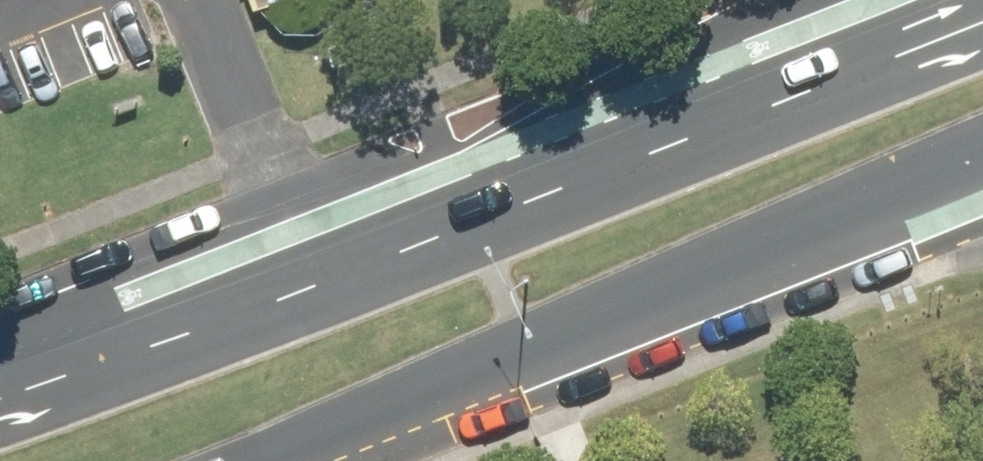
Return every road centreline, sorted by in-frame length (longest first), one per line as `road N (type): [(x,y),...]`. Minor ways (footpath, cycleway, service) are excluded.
road 1 (secondary): [(0,351),(903,0)]
road 2 (secondary): [(982,188),(271,460)]

